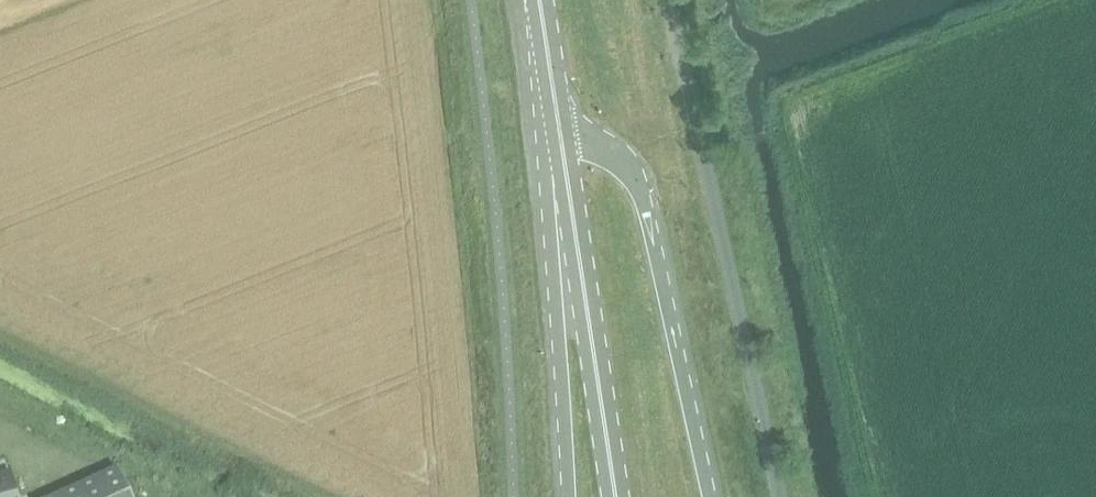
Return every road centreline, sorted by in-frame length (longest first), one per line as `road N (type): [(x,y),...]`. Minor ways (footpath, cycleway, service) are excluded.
road 1 (unclassified): [(780,496),(675,0)]
road 2 (tertiary): [(714,496),(643,190),(618,155),(553,117)]
road 3 (tertiary): [(553,117),(614,496)]
road 4 (tertiary): [(553,117),(571,496)]

